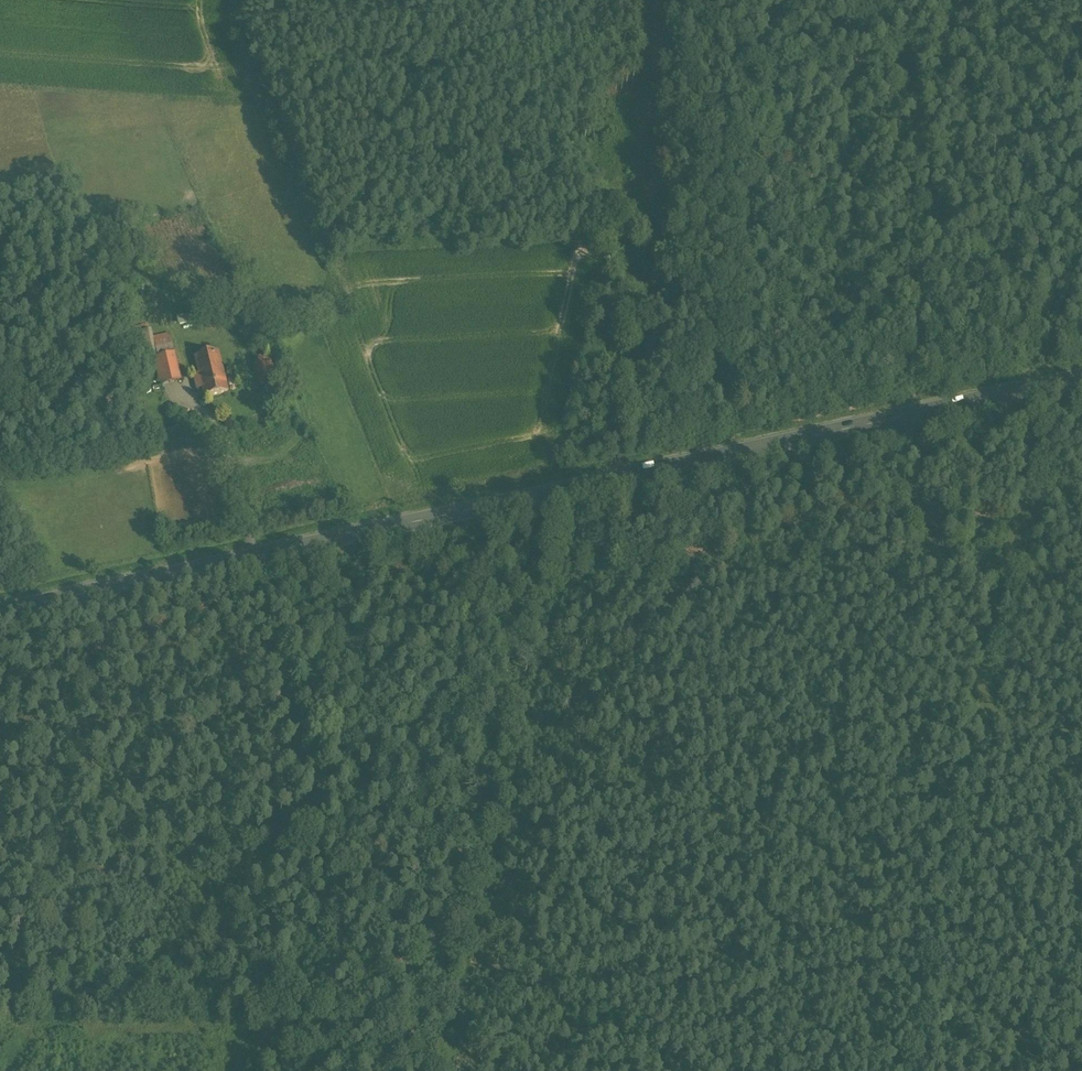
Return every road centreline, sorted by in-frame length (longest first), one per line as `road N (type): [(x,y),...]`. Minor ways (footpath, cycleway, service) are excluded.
road 1 (secondary): [(0,614),(1081,376)]

